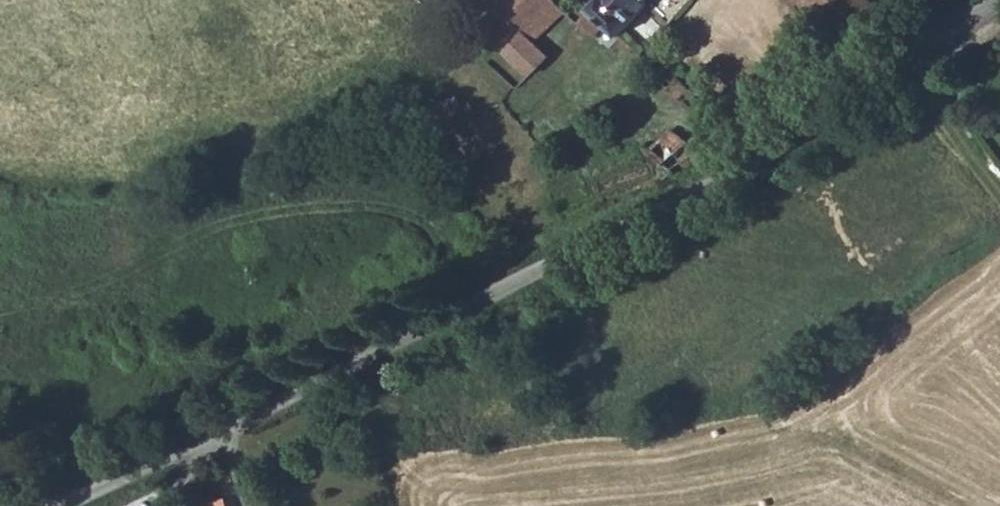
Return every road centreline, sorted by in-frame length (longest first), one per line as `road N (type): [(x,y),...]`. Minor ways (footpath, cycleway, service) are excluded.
road 1 (unclassified): [(991,0),(862,85),(771,158),(197,445)]
road 2 (unclassified): [(197,445),(70,505)]

